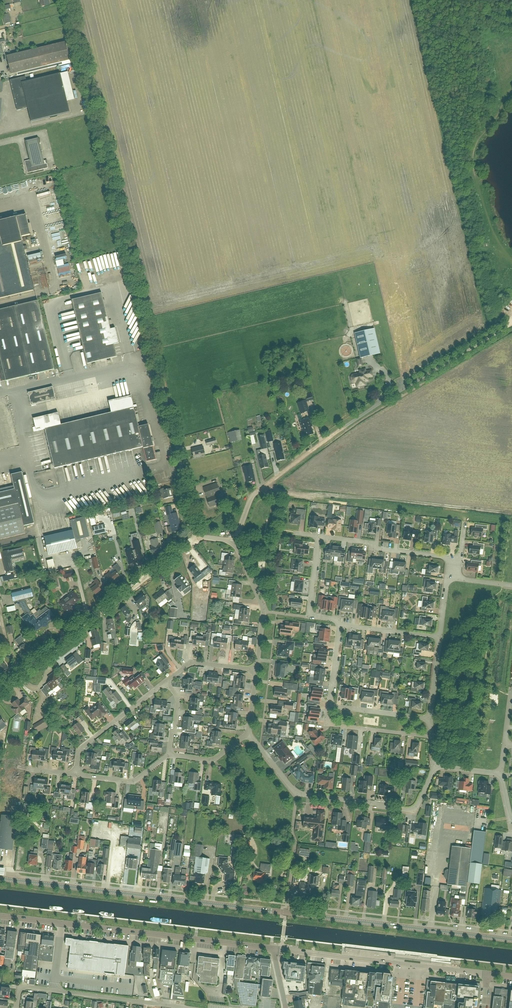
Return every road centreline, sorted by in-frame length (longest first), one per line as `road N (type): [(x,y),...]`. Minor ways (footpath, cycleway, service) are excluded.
road 1 (unclassified): [(197,537),(68,0)]
road 2 (tertiary): [(511,940),(0,878)]
road 3 (unclassified): [(274,950),(0,916)]
road 4 (unclassified): [(0,690),(197,537)]
road 5 (residential): [(435,767),(414,810),(305,795),(248,733)]
road 6 (residential): [(399,391),(261,489),(232,543)]
road 7 (unclassified): [(487,974),(274,950)]
road 8 (residential): [(17,1007),(25,986),(183,1007)]
road 9 (residential): [(454,566),(446,557),(320,536)]
road 10 (residential): [(76,775),(79,748),(166,681)]
road 11 (residential): [(232,543),(264,607),(256,670)]
road 12 (track): [(399,391),(511,324)]
road 13 (residential): [(330,706),(328,724),(432,737)]

